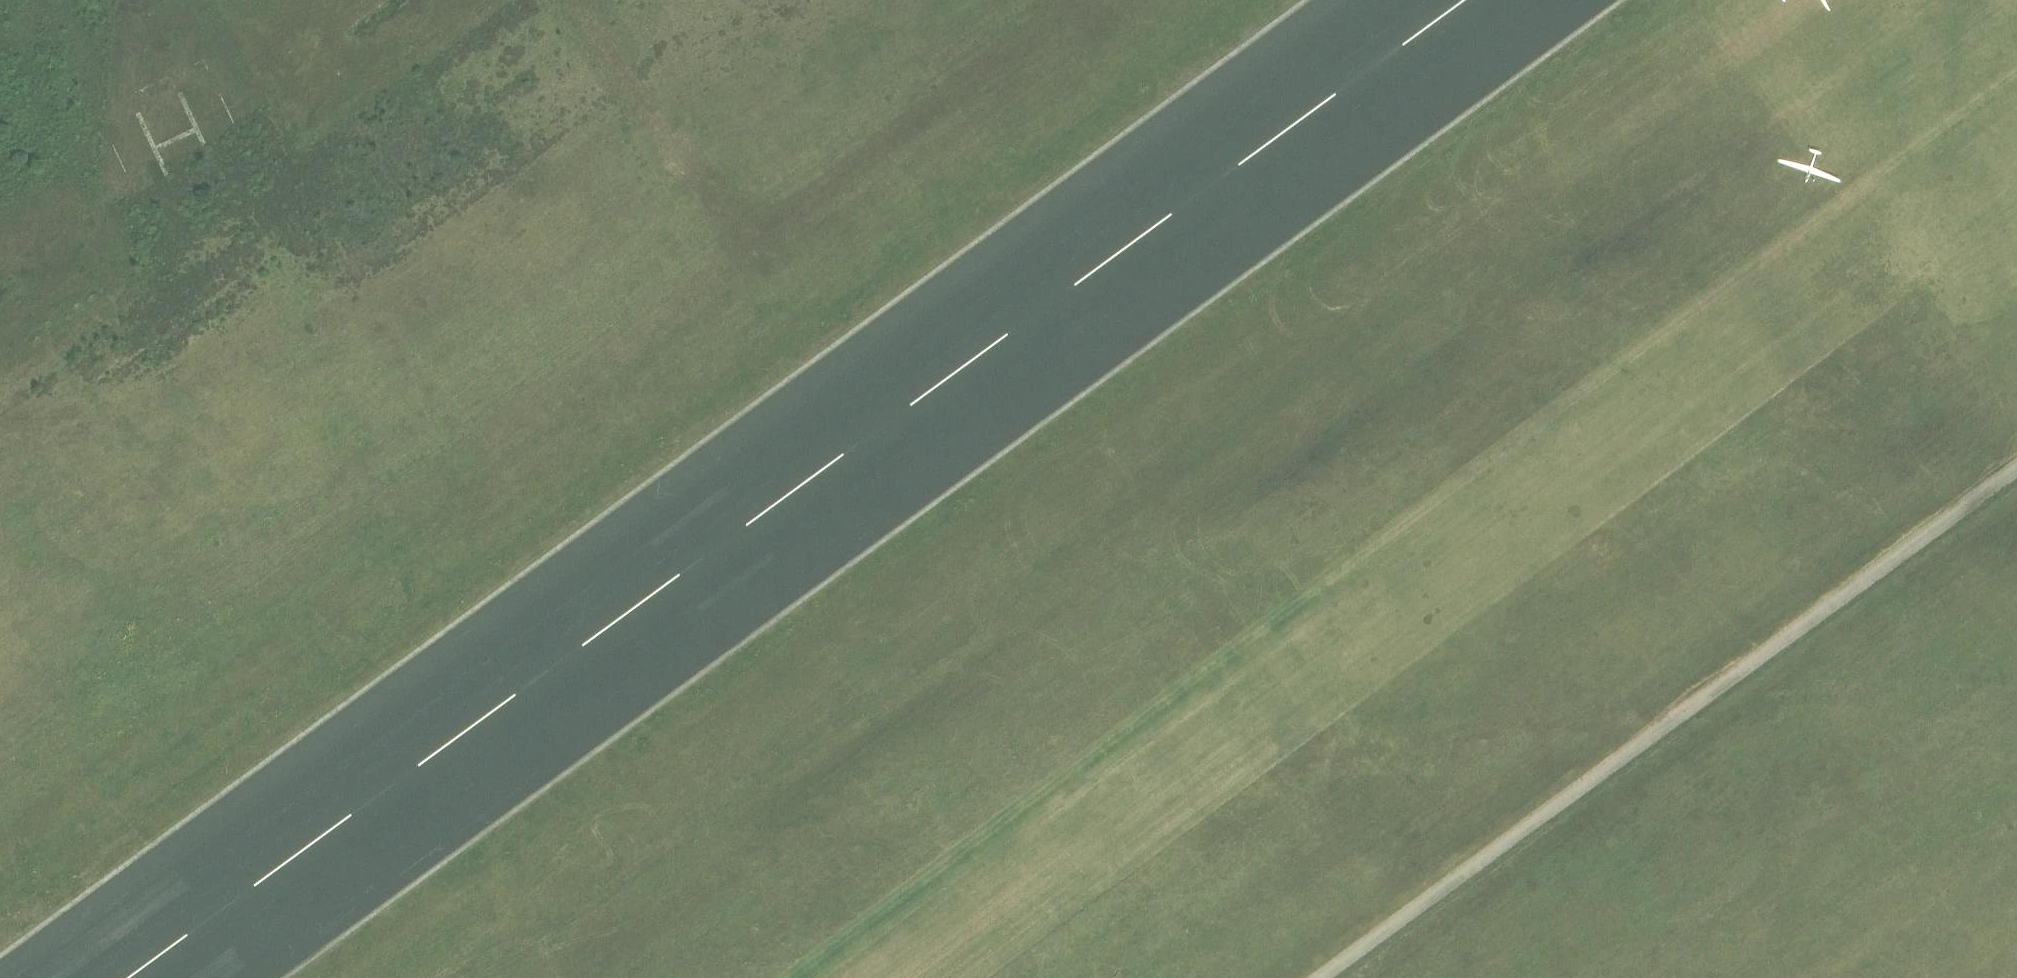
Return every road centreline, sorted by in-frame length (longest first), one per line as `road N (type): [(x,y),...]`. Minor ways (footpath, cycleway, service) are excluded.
road 1 (track): [(2016,471),(1323,977)]

